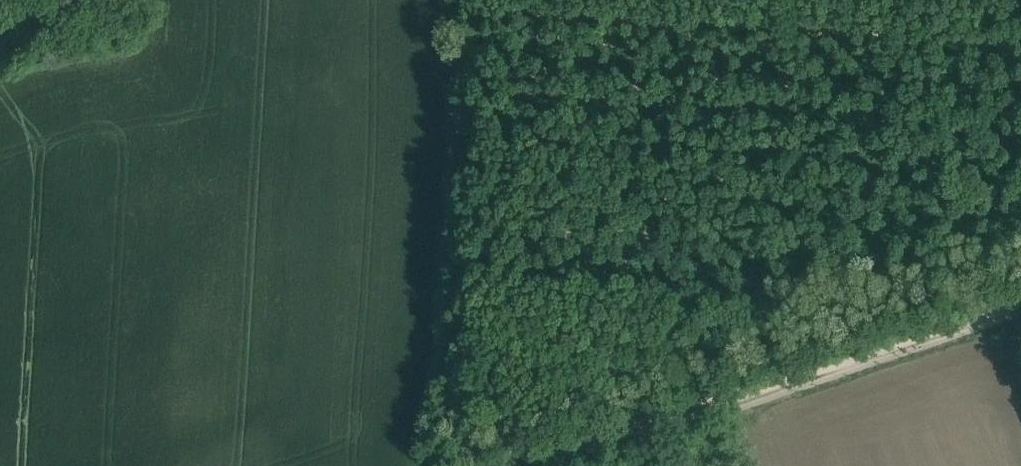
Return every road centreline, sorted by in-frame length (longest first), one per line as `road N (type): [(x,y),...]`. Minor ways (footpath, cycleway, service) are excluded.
road 1 (track): [(526,465),(1020,302)]

